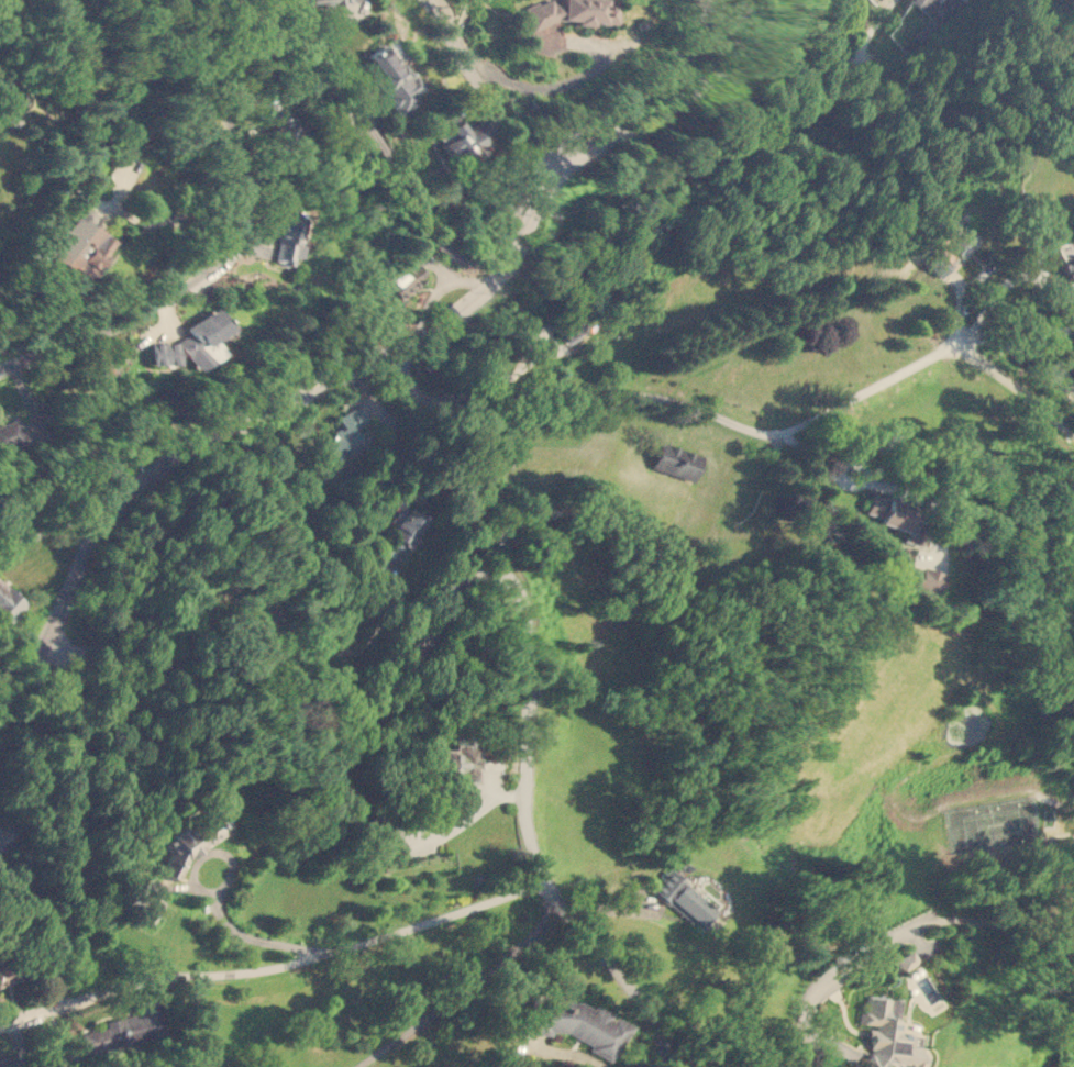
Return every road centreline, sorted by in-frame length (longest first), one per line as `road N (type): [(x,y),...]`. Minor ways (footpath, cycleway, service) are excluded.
road 1 (residential): [(45,642),(68,657),(79,655),(191,575),(218,567),(265,591),(334,725),(366,732),(379,724),(461,581),(489,566),(506,570),(524,593),(528,621),(524,804),(539,881),(649,1009),(677,1066)]
road 2 (residential): [(762,0),(721,64),(552,177),(531,240),(477,299),(397,353),(169,458),(140,481),(95,535),(45,642),(0,706)]
road 3 (residential): [(445,393),(599,393),(685,403),(938,502),(945,526),(928,564)]
road 4 (residential): [(0,1027),(155,977),(262,970),(539,881)]
road 5 (residential): [(552,177),(512,238),(494,256),(468,260),(435,241),(310,54),(261,46),(209,56)]
road 6 (residential): [(0,371),(123,324),(213,273),(245,241),(251,176),(209,56)]
road 7 (residential): [(816,1066),(801,1016),(810,991),(932,919),(1073,946)]
road 8 (residential): [(1073,817),(1028,793),(921,814),(906,813),(896,801),(893,788),(909,775),(988,746)]
road 9 (residential): [(218,86),(204,96),(220,187),(207,207),(162,223),(81,194)]
road 10 (residential): [(716,0),(689,56),(553,152),(552,177)]
road 11 (residential): [(428,0),(552,177)]
road 12 (residential): [(117,505),(0,540)]

